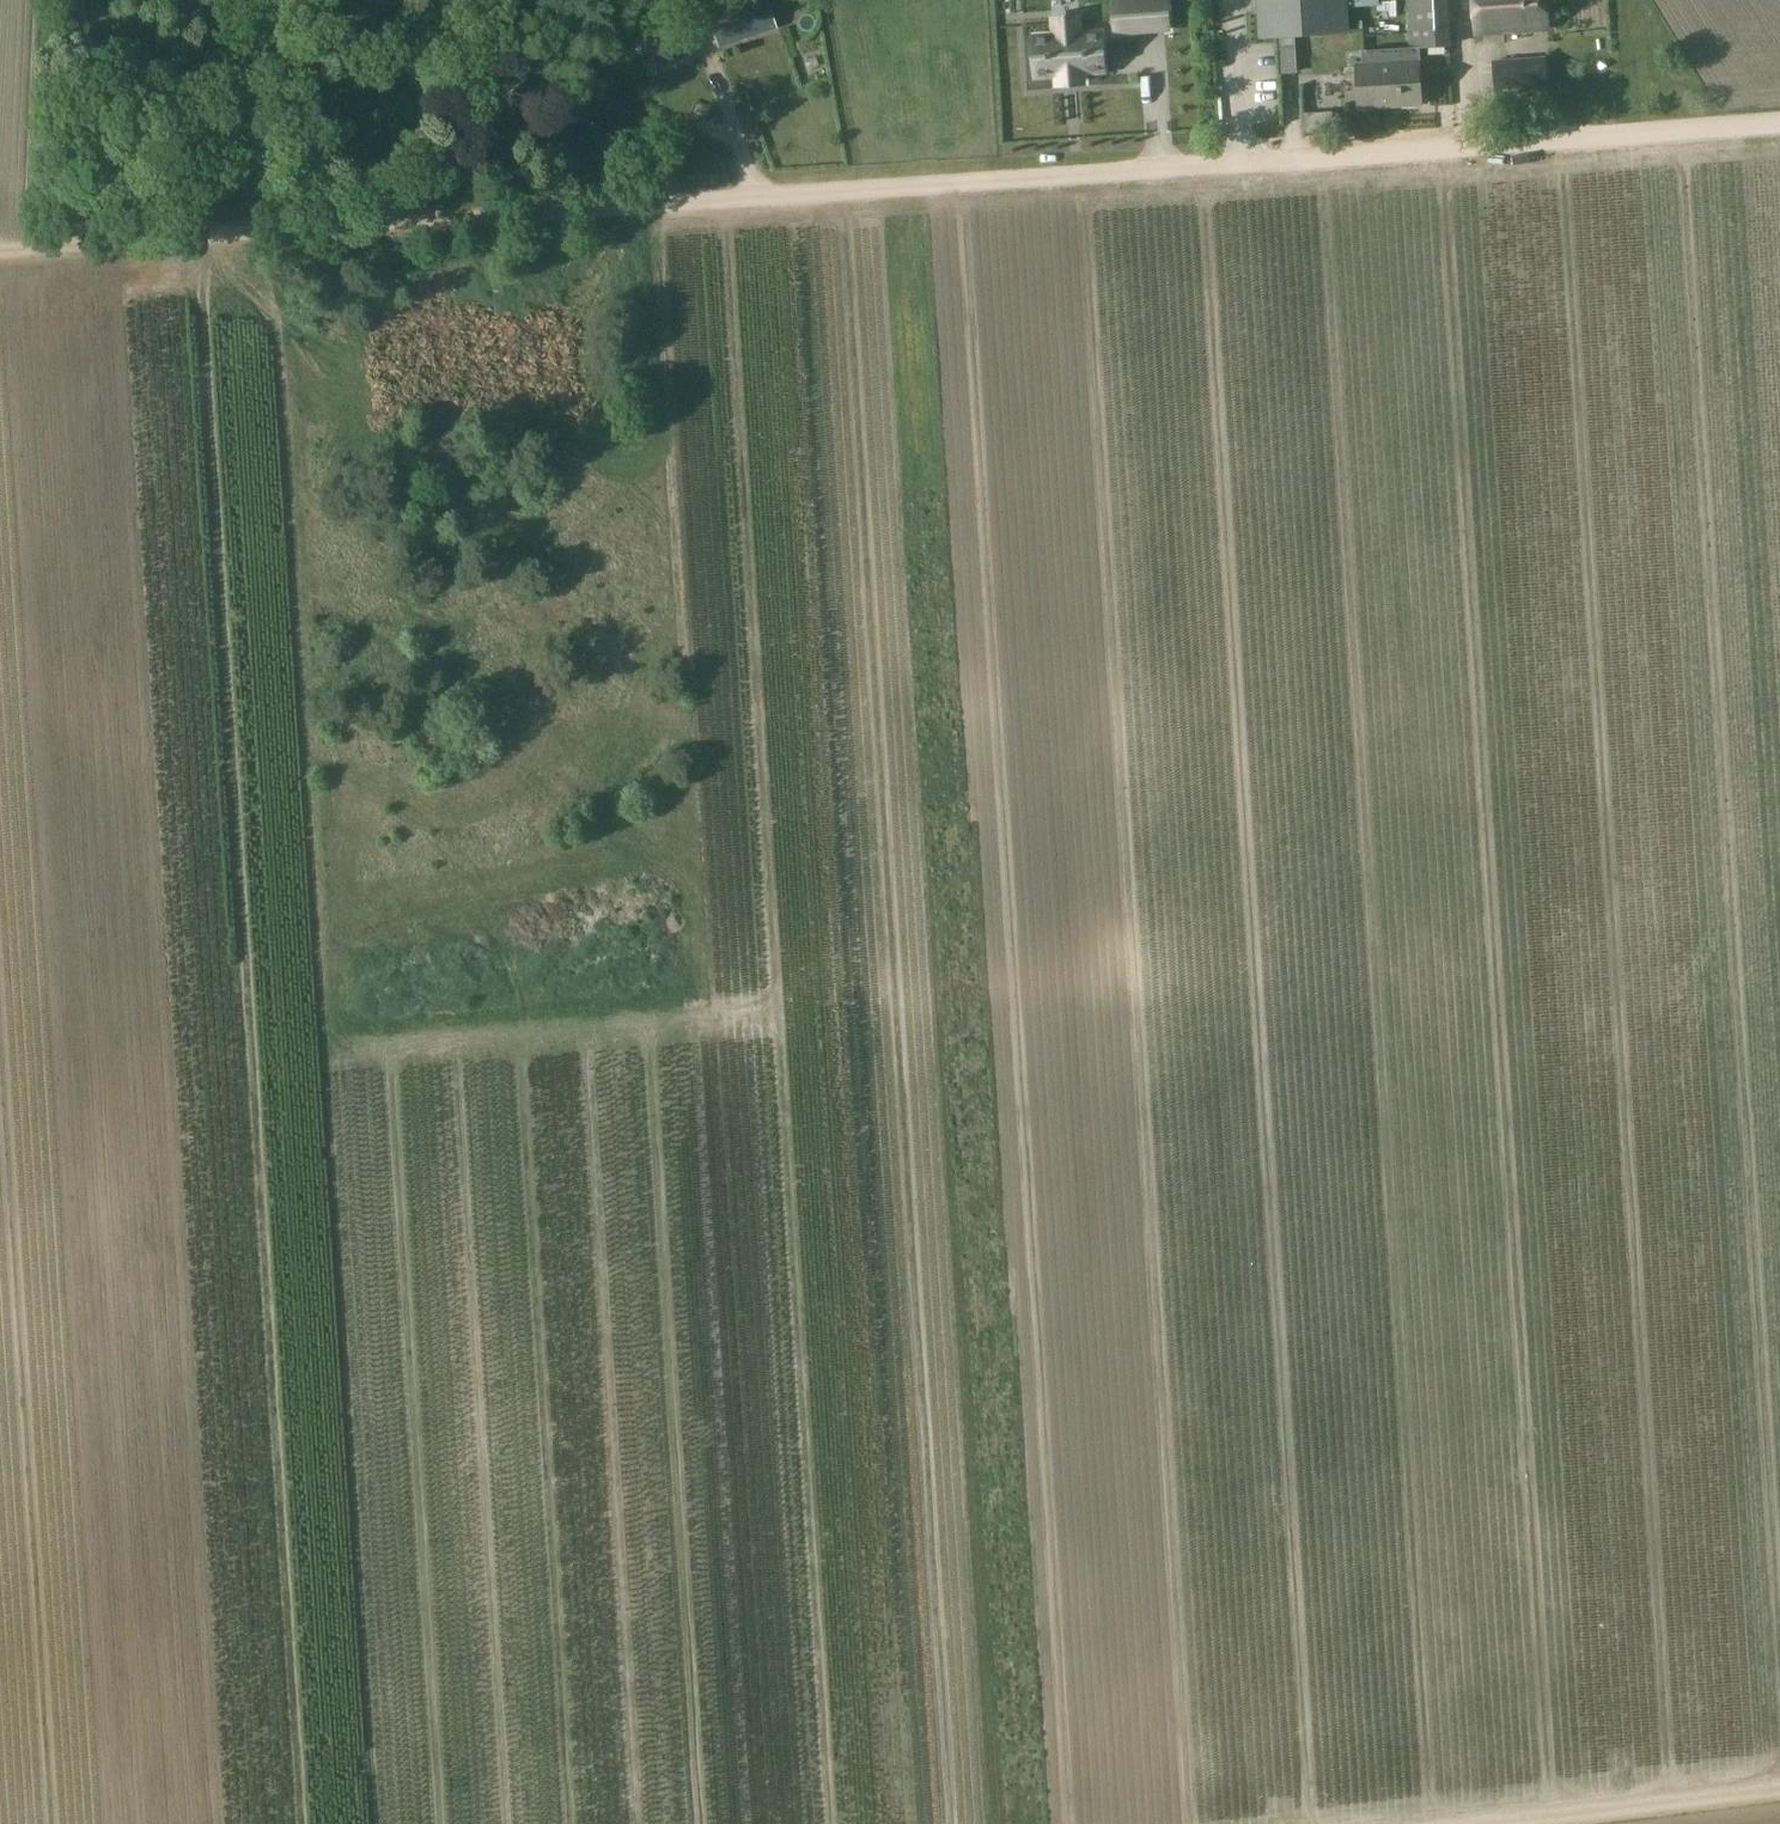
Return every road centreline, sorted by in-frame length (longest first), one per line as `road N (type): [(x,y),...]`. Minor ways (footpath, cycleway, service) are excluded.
road 1 (unclassified): [(0,253),(1779,125)]
road 2 (track): [(375,1823),(277,233)]
road 3 (track): [(387,225),(386,185),(468,172),(510,144),(519,116),(508,91),(484,77),(479,53),(508,22),(498,0)]
road 4 (track): [(76,0),(88,100),(110,133),(226,177),(287,183)]
road 5 (track): [(1779,1786),(1470,1823)]

